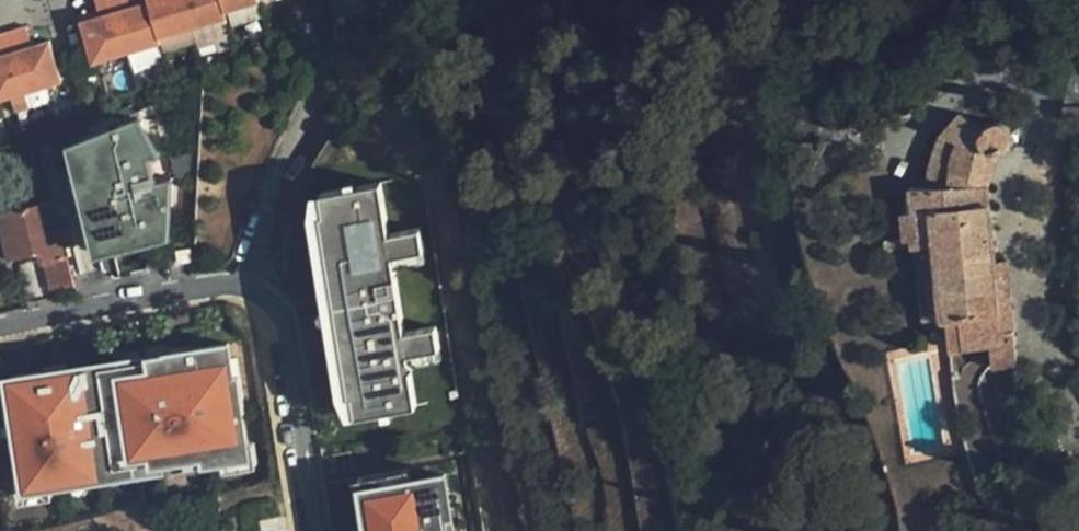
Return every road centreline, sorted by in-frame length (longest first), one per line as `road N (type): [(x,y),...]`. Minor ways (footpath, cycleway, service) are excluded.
road 1 (residential): [(247,277),(295,335),(329,530)]
road 2 (residential): [(247,277),(0,324)]

